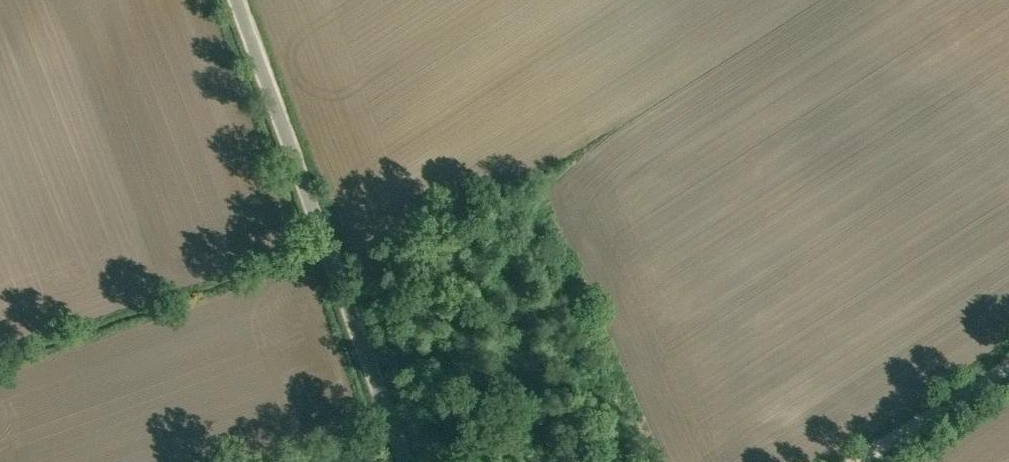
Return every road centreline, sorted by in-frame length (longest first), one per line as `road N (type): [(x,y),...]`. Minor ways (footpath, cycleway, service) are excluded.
road 1 (unclassified): [(404,461),(234,0)]
road 2 (track): [(1008,366),(858,461)]

